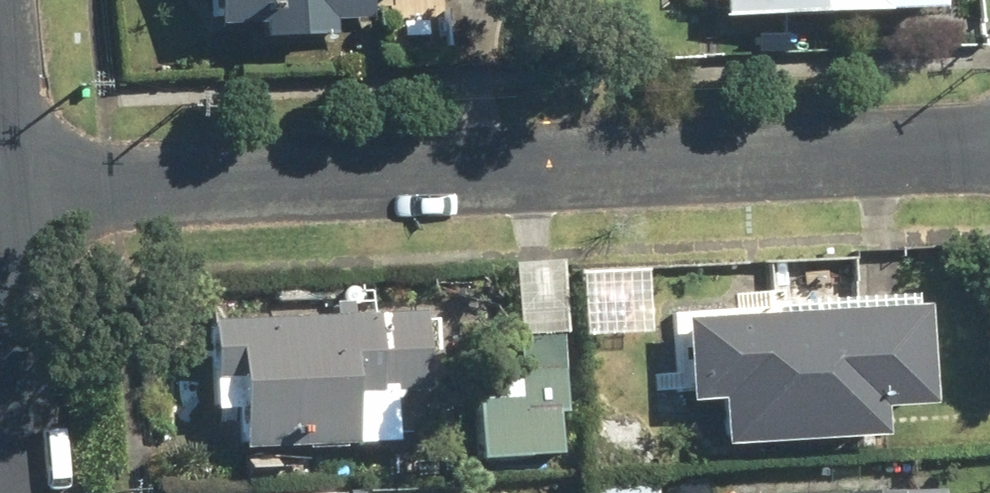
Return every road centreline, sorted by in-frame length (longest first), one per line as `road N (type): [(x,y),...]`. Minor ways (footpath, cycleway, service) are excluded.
road 1 (residential): [(0,180),(989,153)]
road 2 (residential): [(0,180),(26,492)]

